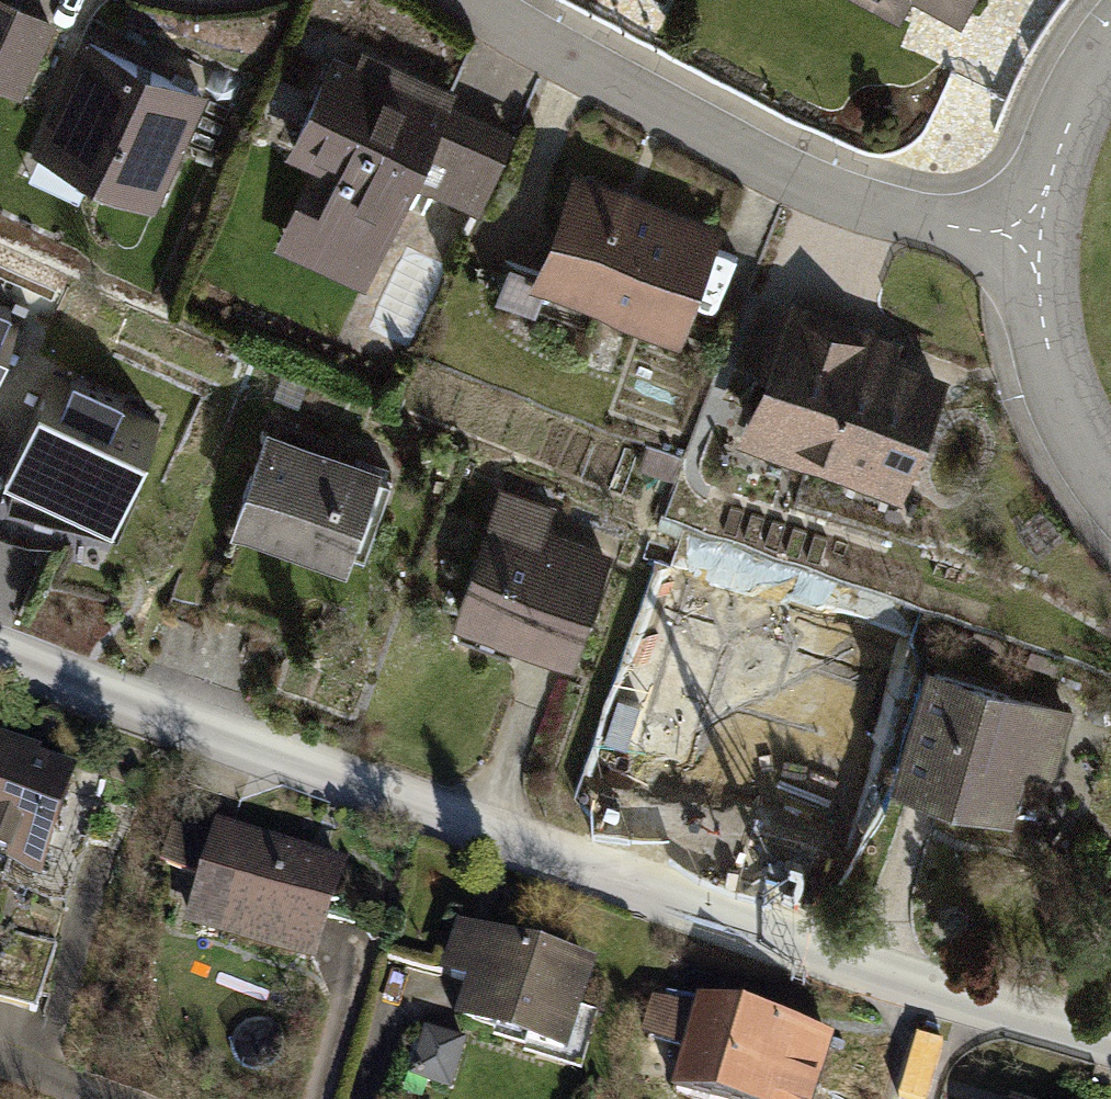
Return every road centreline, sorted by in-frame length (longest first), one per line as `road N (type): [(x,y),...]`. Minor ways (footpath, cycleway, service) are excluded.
road 1 (residential): [(952,983),(621,884),(0,671)]
road 2 (residential): [(462,0),(713,138),(880,209),(954,228),(1039,237)]
road 3 (residential): [(1110,483),(1066,405),(1048,351),(1039,237)]
road 4 (residential): [(1039,237),(1068,115),(1110,44)]
road 5 (residential): [(1110,1023),(952,983)]
road 6 (residential): [(916,1098),(952,983)]

